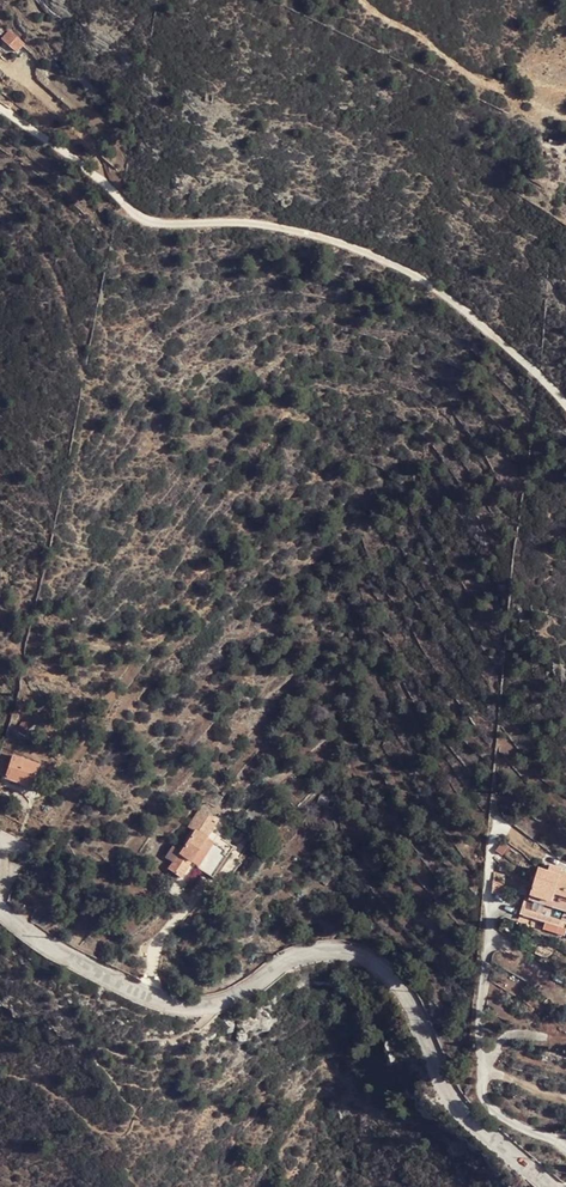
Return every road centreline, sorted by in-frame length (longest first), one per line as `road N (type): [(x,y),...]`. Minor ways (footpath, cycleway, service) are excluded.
road 1 (unclassified): [(0,910),(78,964),(145,997),(190,1007),(212,1006),(318,951),(374,963),(411,1007),(456,1103),(554,1186)]
road 2 (unclassified): [(0,109),(74,159),(139,219),(270,225),(389,262),(447,297),(565,406)]

